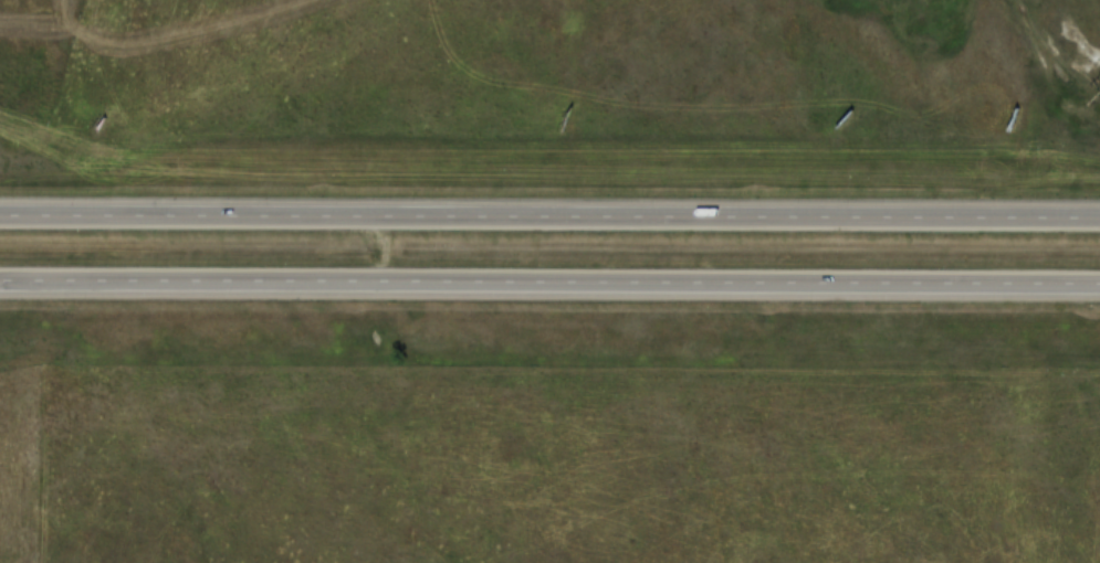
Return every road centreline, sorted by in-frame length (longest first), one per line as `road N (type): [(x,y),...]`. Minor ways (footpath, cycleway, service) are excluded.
road 1 (motorway): [(1099,216),(0,214)]
road 2 (motorway): [(0,281),(1099,282)]

